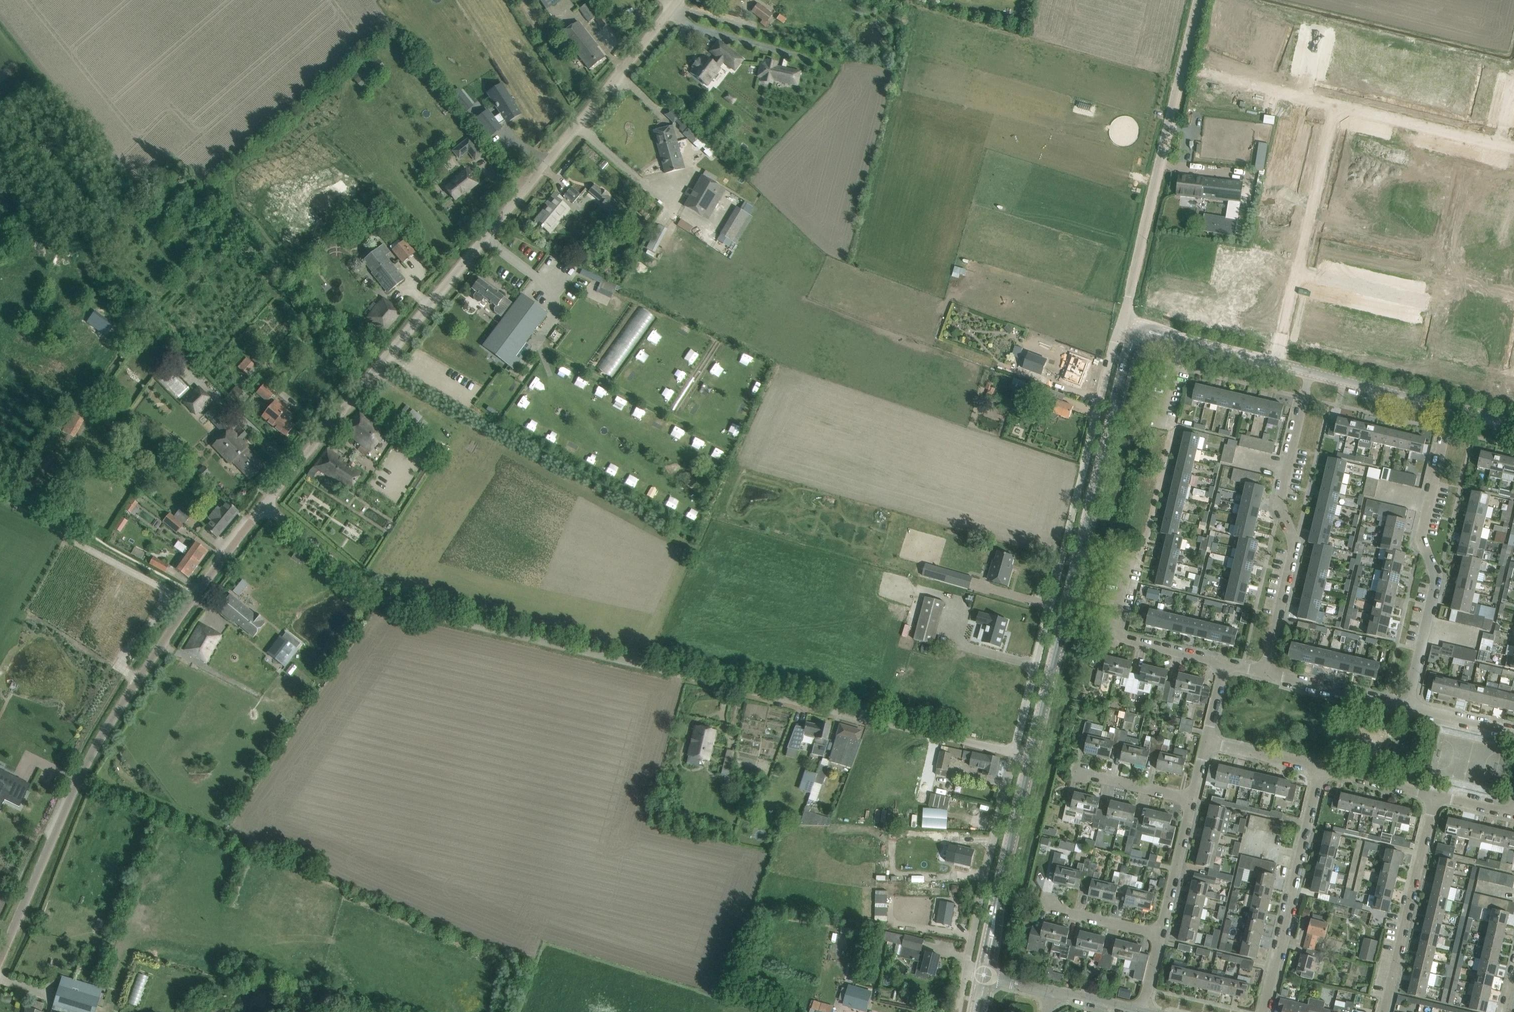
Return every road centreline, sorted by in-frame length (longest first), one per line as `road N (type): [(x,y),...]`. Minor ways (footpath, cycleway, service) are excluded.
road 1 (residential): [(1016,752),(398,607),(264,506)]
road 2 (unclassified): [(264,506),(668,12)]
road 3 (unclassified): [(0,955),(83,765),(264,506)]
road 4 (residential): [(1016,752),(1124,318)]
road 5 (tertiary): [(1032,756),(1128,359),(1142,333)]
road 6 (unclassified): [(1124,318),(1197,0)]
road 7 (residential): [(1266,672),(1295,542),(1279,506),(1310,372)]
road 8 (residential): [(1406,705),(1437,578),(1420,540),(1451,408)]
road 9 (residential): [(1337,106),(1275,363)]
road 10 (residential): [(1264,1011),(1320,769)]
road 11 (residential): [(966,971),(1016,752)]
road 12 (tertiary): [(984,975),(1032,756)]
road 13 (residential): [(1385,1011),(1435,796)]
road 14 (residential): [(1224,663),(1111,637),(1131,552)]
road 15 (residential): [(1513,148),(1337,106)]
road 16 (residential): [(668,12),(706,33),(807,59)]
road 17 (tertiary): [(1451,408),(1310,372)]
road 18 (residential): [(1406,705),(1266,672)]
road 19 (residential): [(1337,106),(1200,73)]
road 20 (residential): [(1160,935),(1192,800)]
road 21 (residential): [(1160,935),(1037,904)]
road 22 (residential): [(1192,800),(1069,770)]

